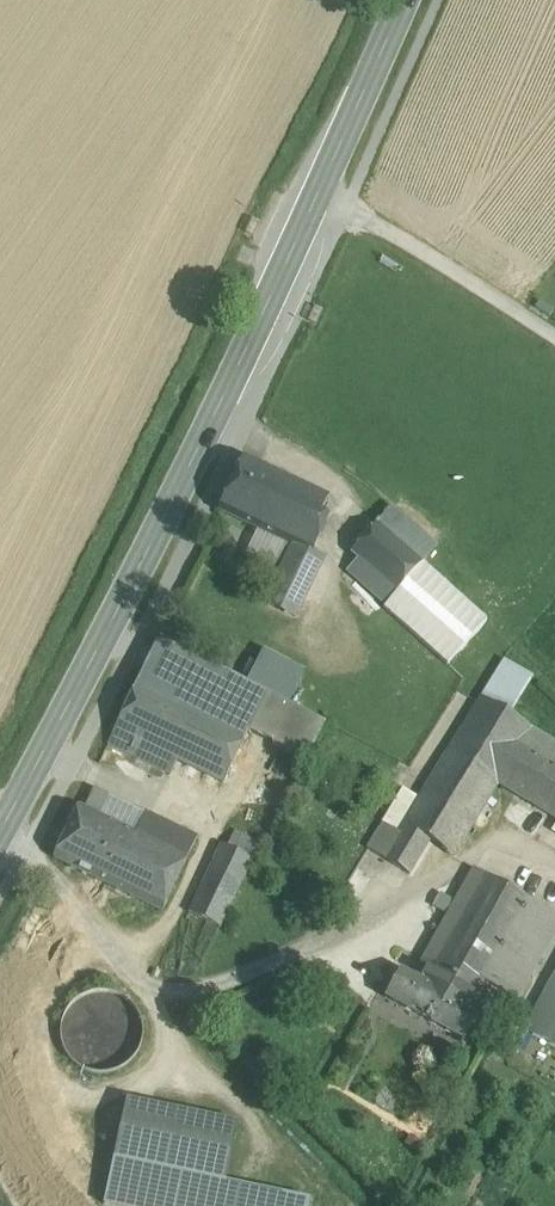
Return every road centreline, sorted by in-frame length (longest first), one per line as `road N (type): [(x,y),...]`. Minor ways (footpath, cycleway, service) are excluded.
road 1 (secondary): [(0,831),(321,194),(406,0)]
road 2 (track): [(321,194),(554,341)]

